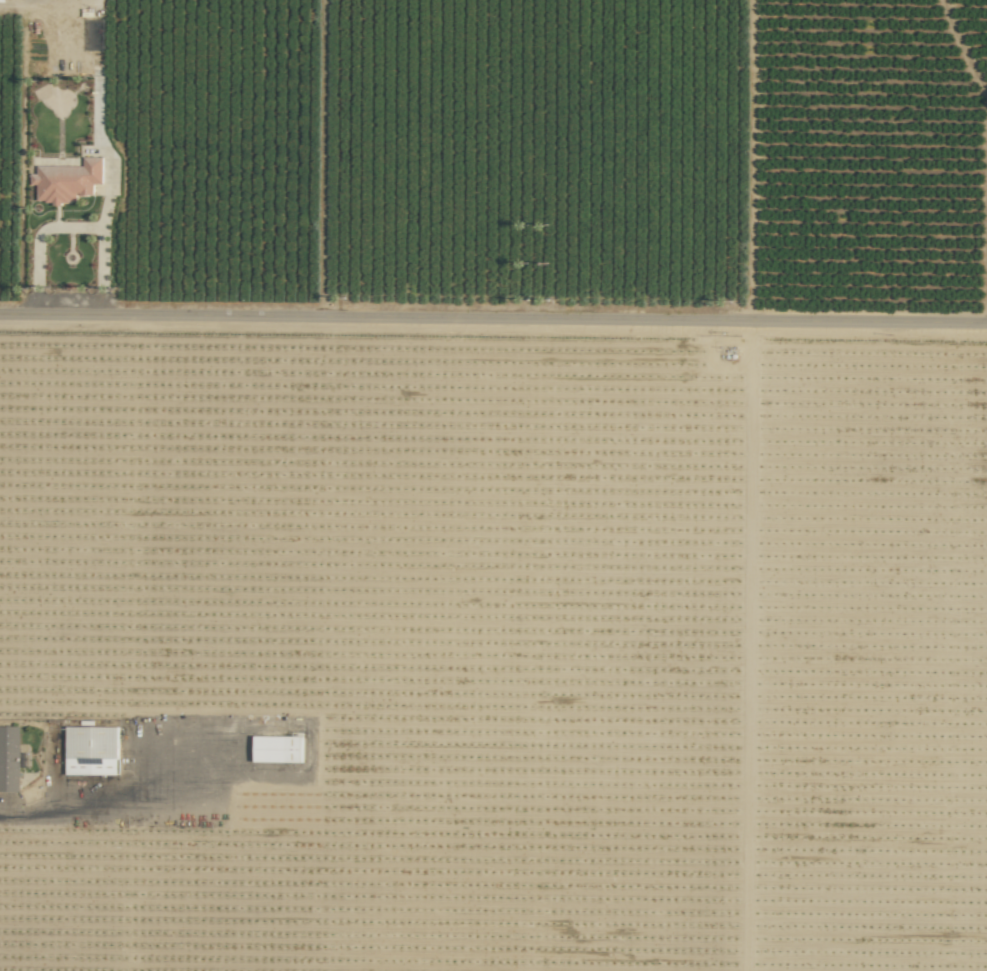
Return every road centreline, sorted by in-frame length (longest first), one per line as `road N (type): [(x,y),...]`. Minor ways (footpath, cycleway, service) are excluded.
road 1 (residential): [(0,313),(986,334)]
road 2 (track): [(0,816),(195,816)]

